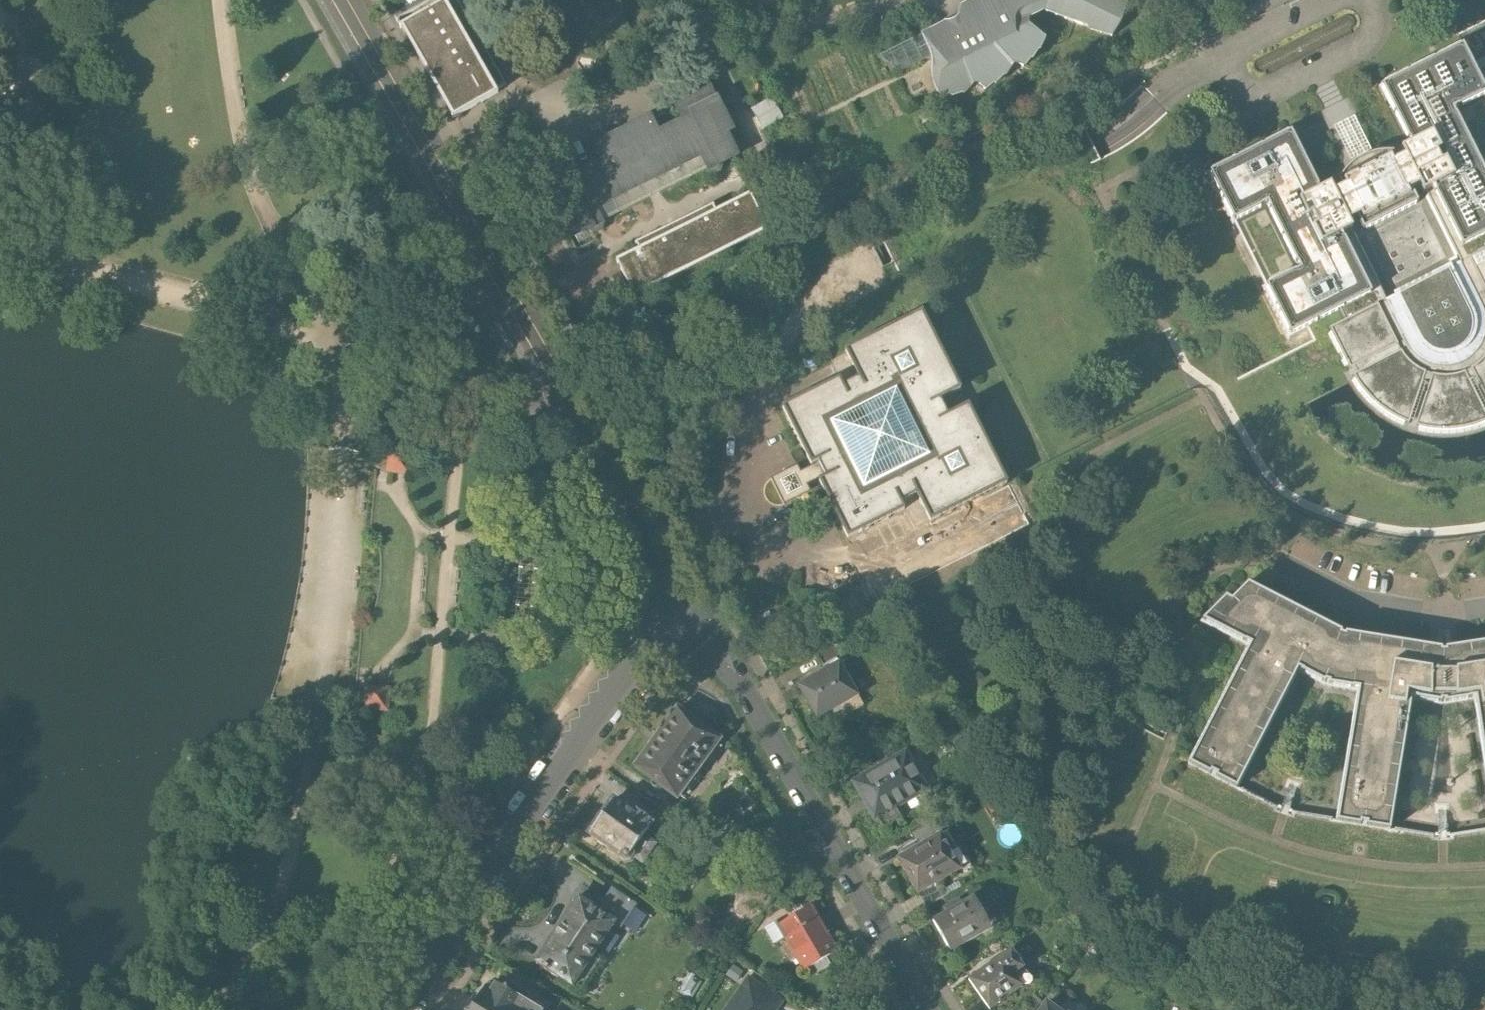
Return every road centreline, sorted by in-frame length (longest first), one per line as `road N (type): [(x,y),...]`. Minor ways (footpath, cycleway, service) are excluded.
road 1 (tertiary): [(679,586),(341,0)]
road 2 (tertiary): [(409,1009),(579,730),(679,586)]
road 3 (residential): [(935,1009),(679,586)]

